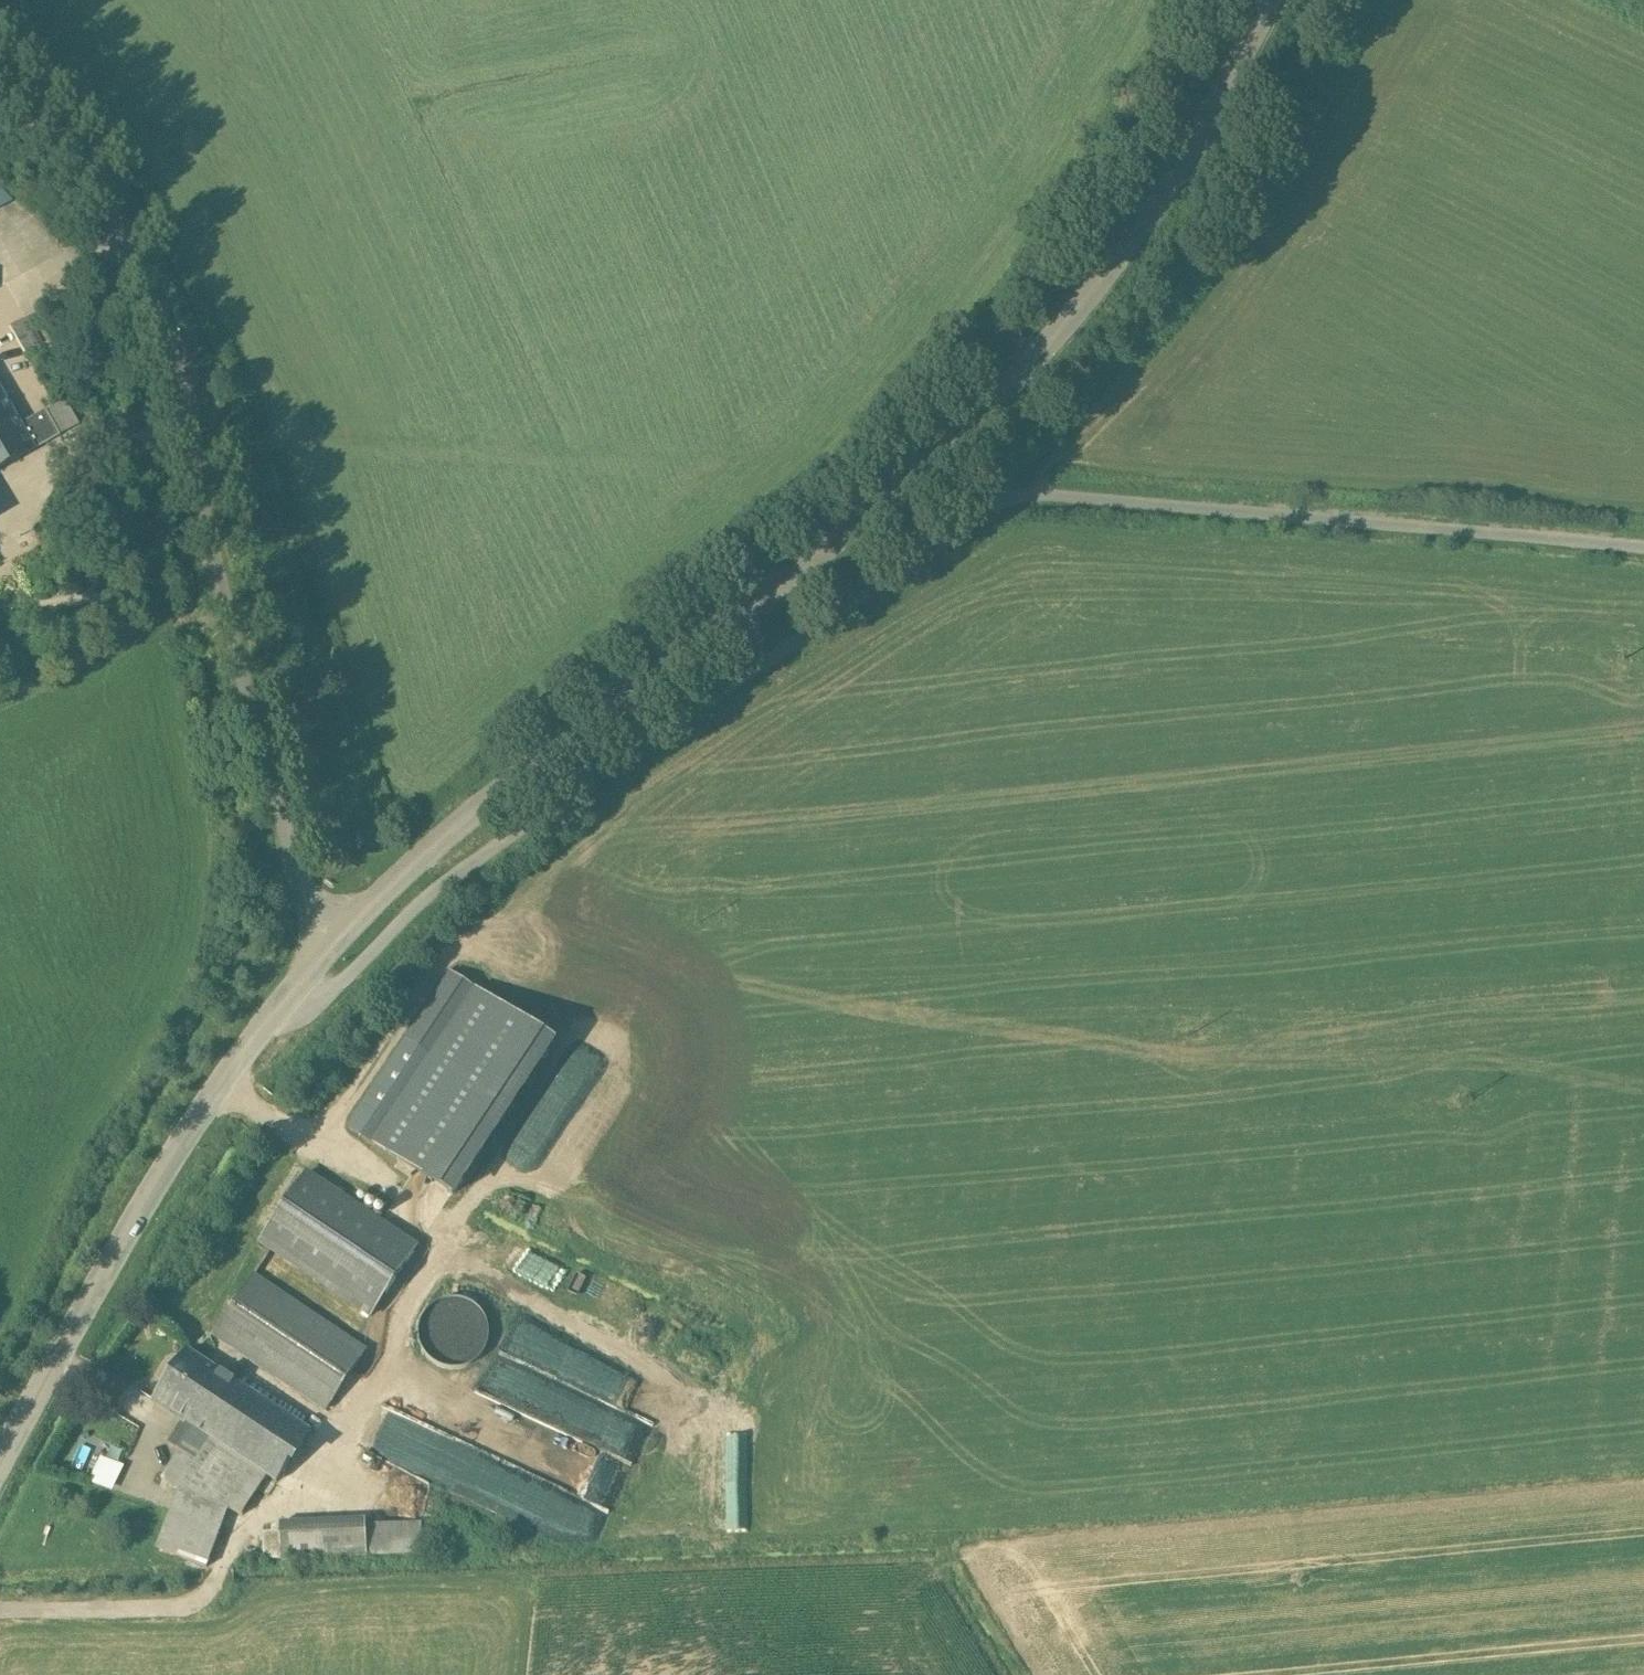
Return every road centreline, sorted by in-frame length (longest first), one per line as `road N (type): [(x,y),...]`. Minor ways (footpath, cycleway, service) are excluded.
road 1 (unclassified): [(315,966),(331,990),(441,886),(971,515),(1015,493),(1643,544)]
road 2 (unclassified): [(315,966),(447,836),(933,470),(1044,358),(1170,200),(1279,0)]
road 3 (unclassified): [(0,82),(73,161),(116,223),(146,289),(315,966)]
road 4 (unclassified): [(0,1466),(169,1159),(315,966)]

